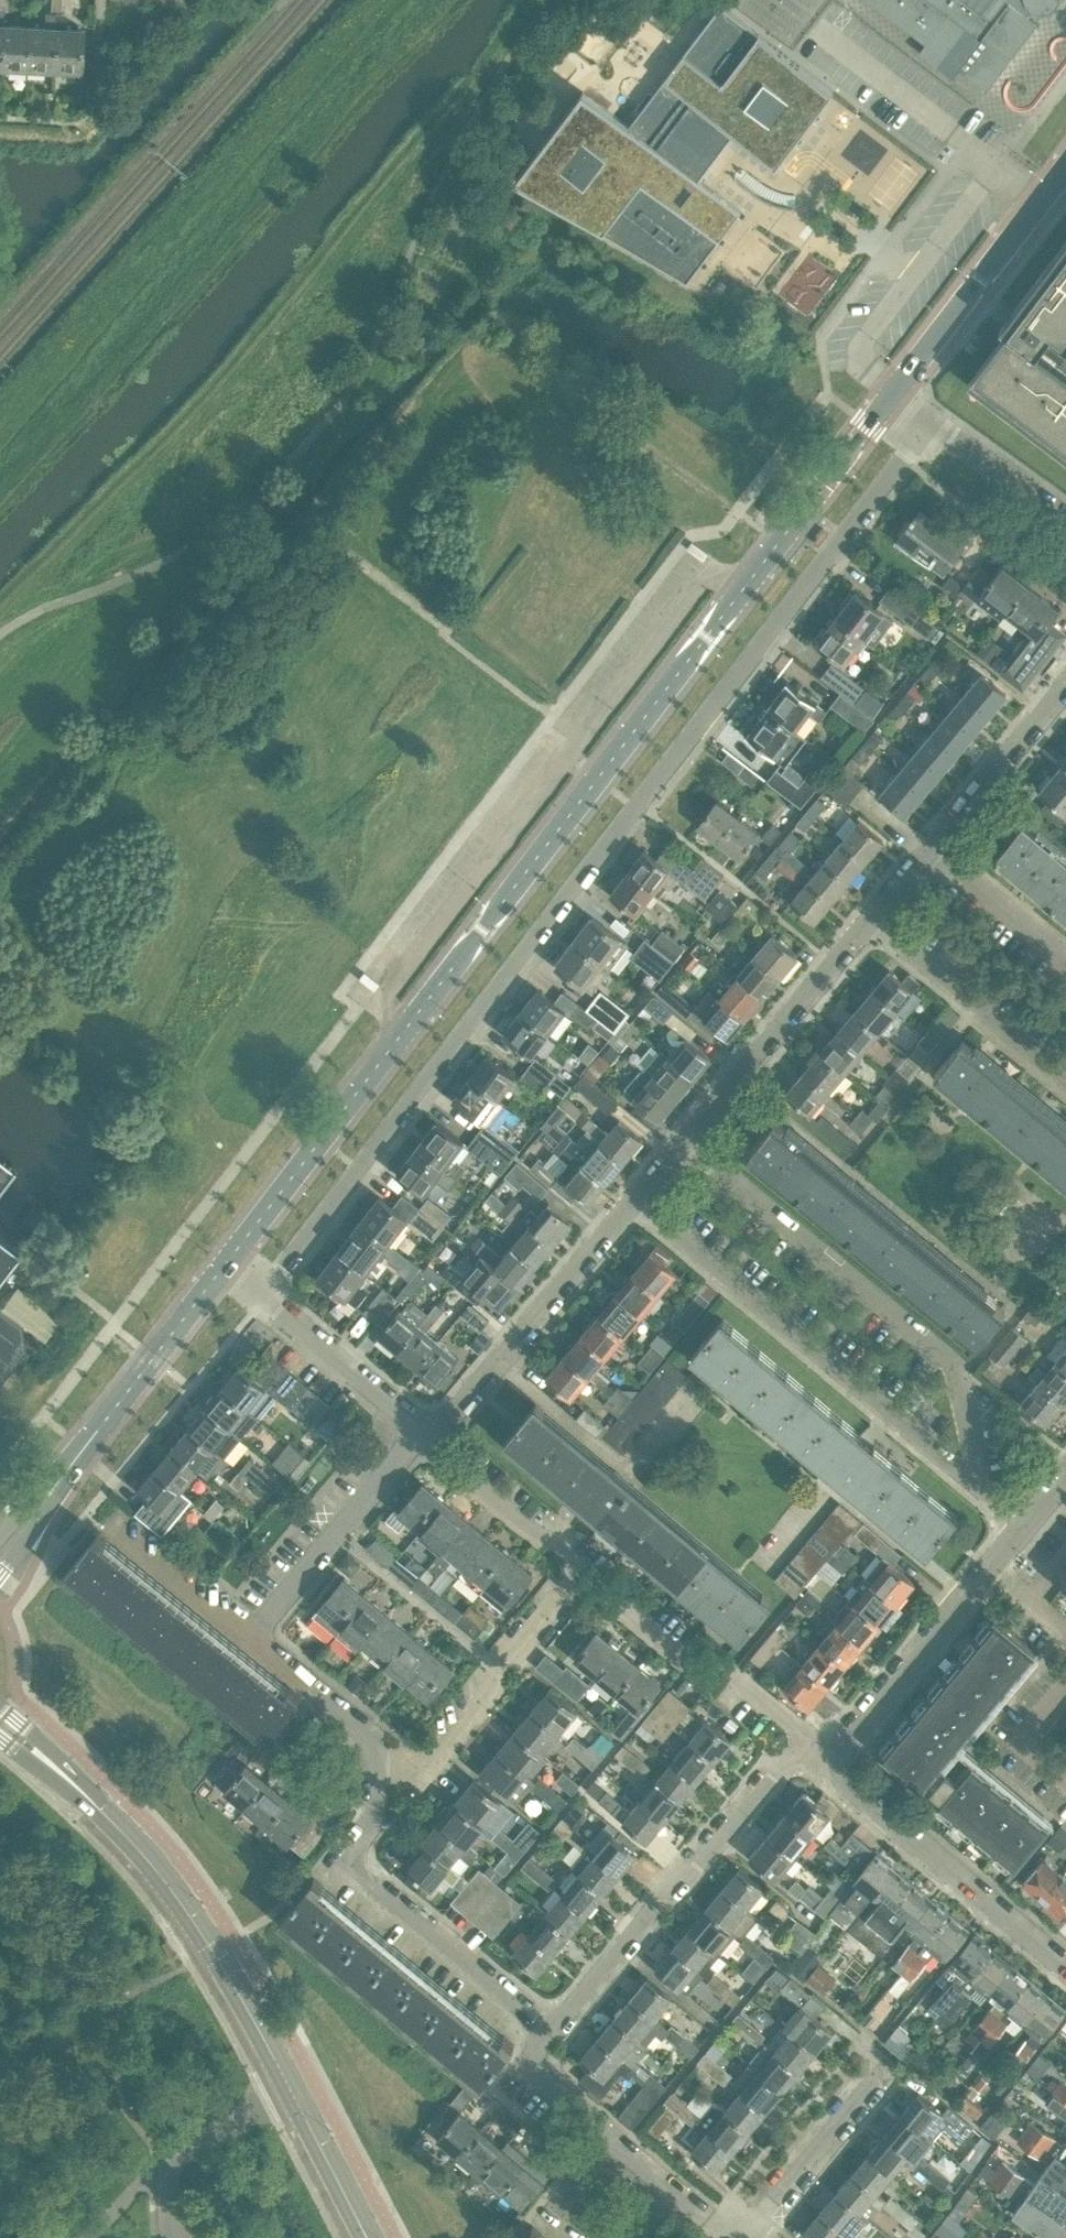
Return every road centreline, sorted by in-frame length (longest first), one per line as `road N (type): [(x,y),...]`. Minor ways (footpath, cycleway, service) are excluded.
road 1 (residential): [(269,1301),(648,817),(925,422)]
road 2 (tertiary): [(225,1265),(891,409)]
road 3 (tertiary): [(71,1780),(154,1862),(191,1918),(299,2098),(369,2237)]
road 4 (residential): [(983,1492),(960,1374),(682,1145)]
road 5 (residential): [(983,1492),(636,1200)]
road 6 (residential): [(550,2043),(802,1745)]
road 7 (residential): [(550,2043),(342,1858),(371,1820),(374,1773)]
road 8 (residential): [(415,1434),(499,1361),(636,1200)]
road 9 (residential): [(374,1773),(438,1760),(480,1703),(494,1660),(515,1649),(577,1567)]
road 10 (residential): [(1065,1969),(832,1770)]
road 11 (residential): [(682,1145),(875,921)]
road 12 (tertiary): [(891,409),(1065,174)]
road 13 (tertiary): [(48,1494),(225,1265)]
road 14 (residential): [(802,1745),(577,1567)]
road 15 (residential): [(832,1770),(996,1564)]
road 16 (residential): [(252,1635),(415,1434)]
road 17 (residential): [(1065,1081),(875,921)]
road 18 (residential): [(753,2237),(900,2059)]
road 19 (residential): [(933,851),(1065,682)]
road 20 (residential): [(577,1567),(415,1434)]
road 21 (residential): [(415,1434),(406,1416),(269,1301)]
road 22 (residential): [(374,1773),(372,1739),(252,1635)]
road 23 (residential): [(252,1635),(102,1514)]
road 24 (residential): [(1065,963),(933,851)]
road 25 (residential): [(1065,521),(925,422)]
road 26 (residential): [(728,2237),(612,2142)]
road 27 (residential): [(612,2142),(541,2080),(539,2058),(550,2043)]

